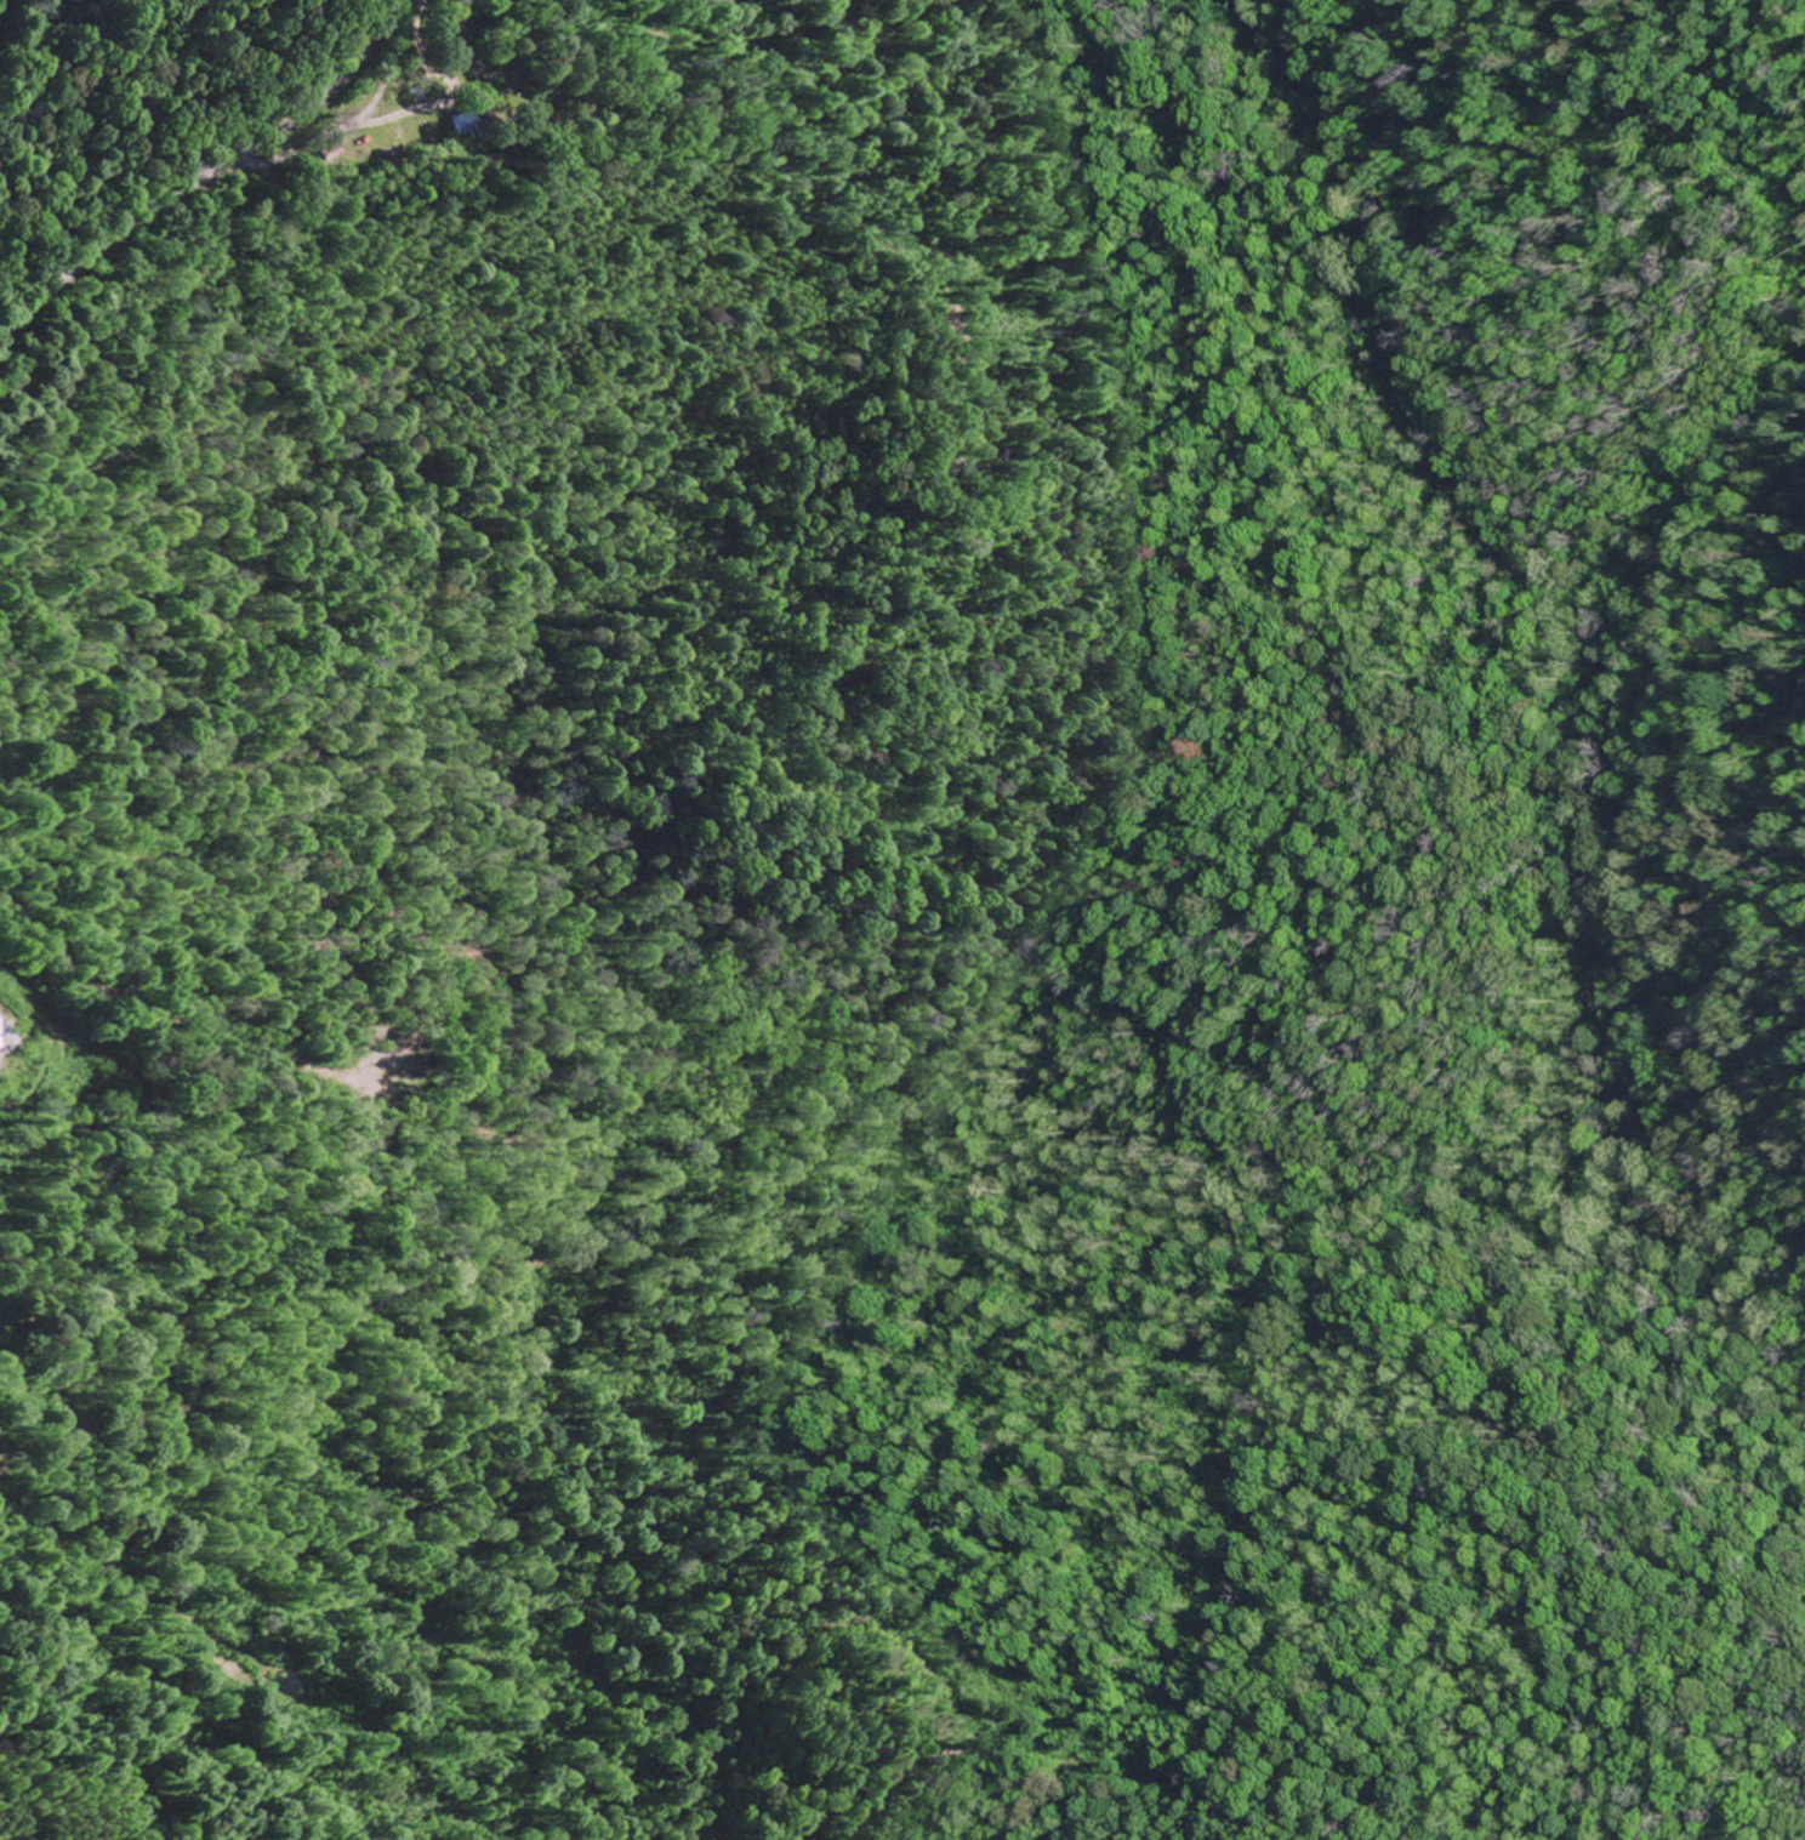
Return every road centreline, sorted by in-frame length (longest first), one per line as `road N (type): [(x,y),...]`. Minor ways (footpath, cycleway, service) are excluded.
road 1 (residential): [(0,333),(104,243),(318,97),(395,0)]

